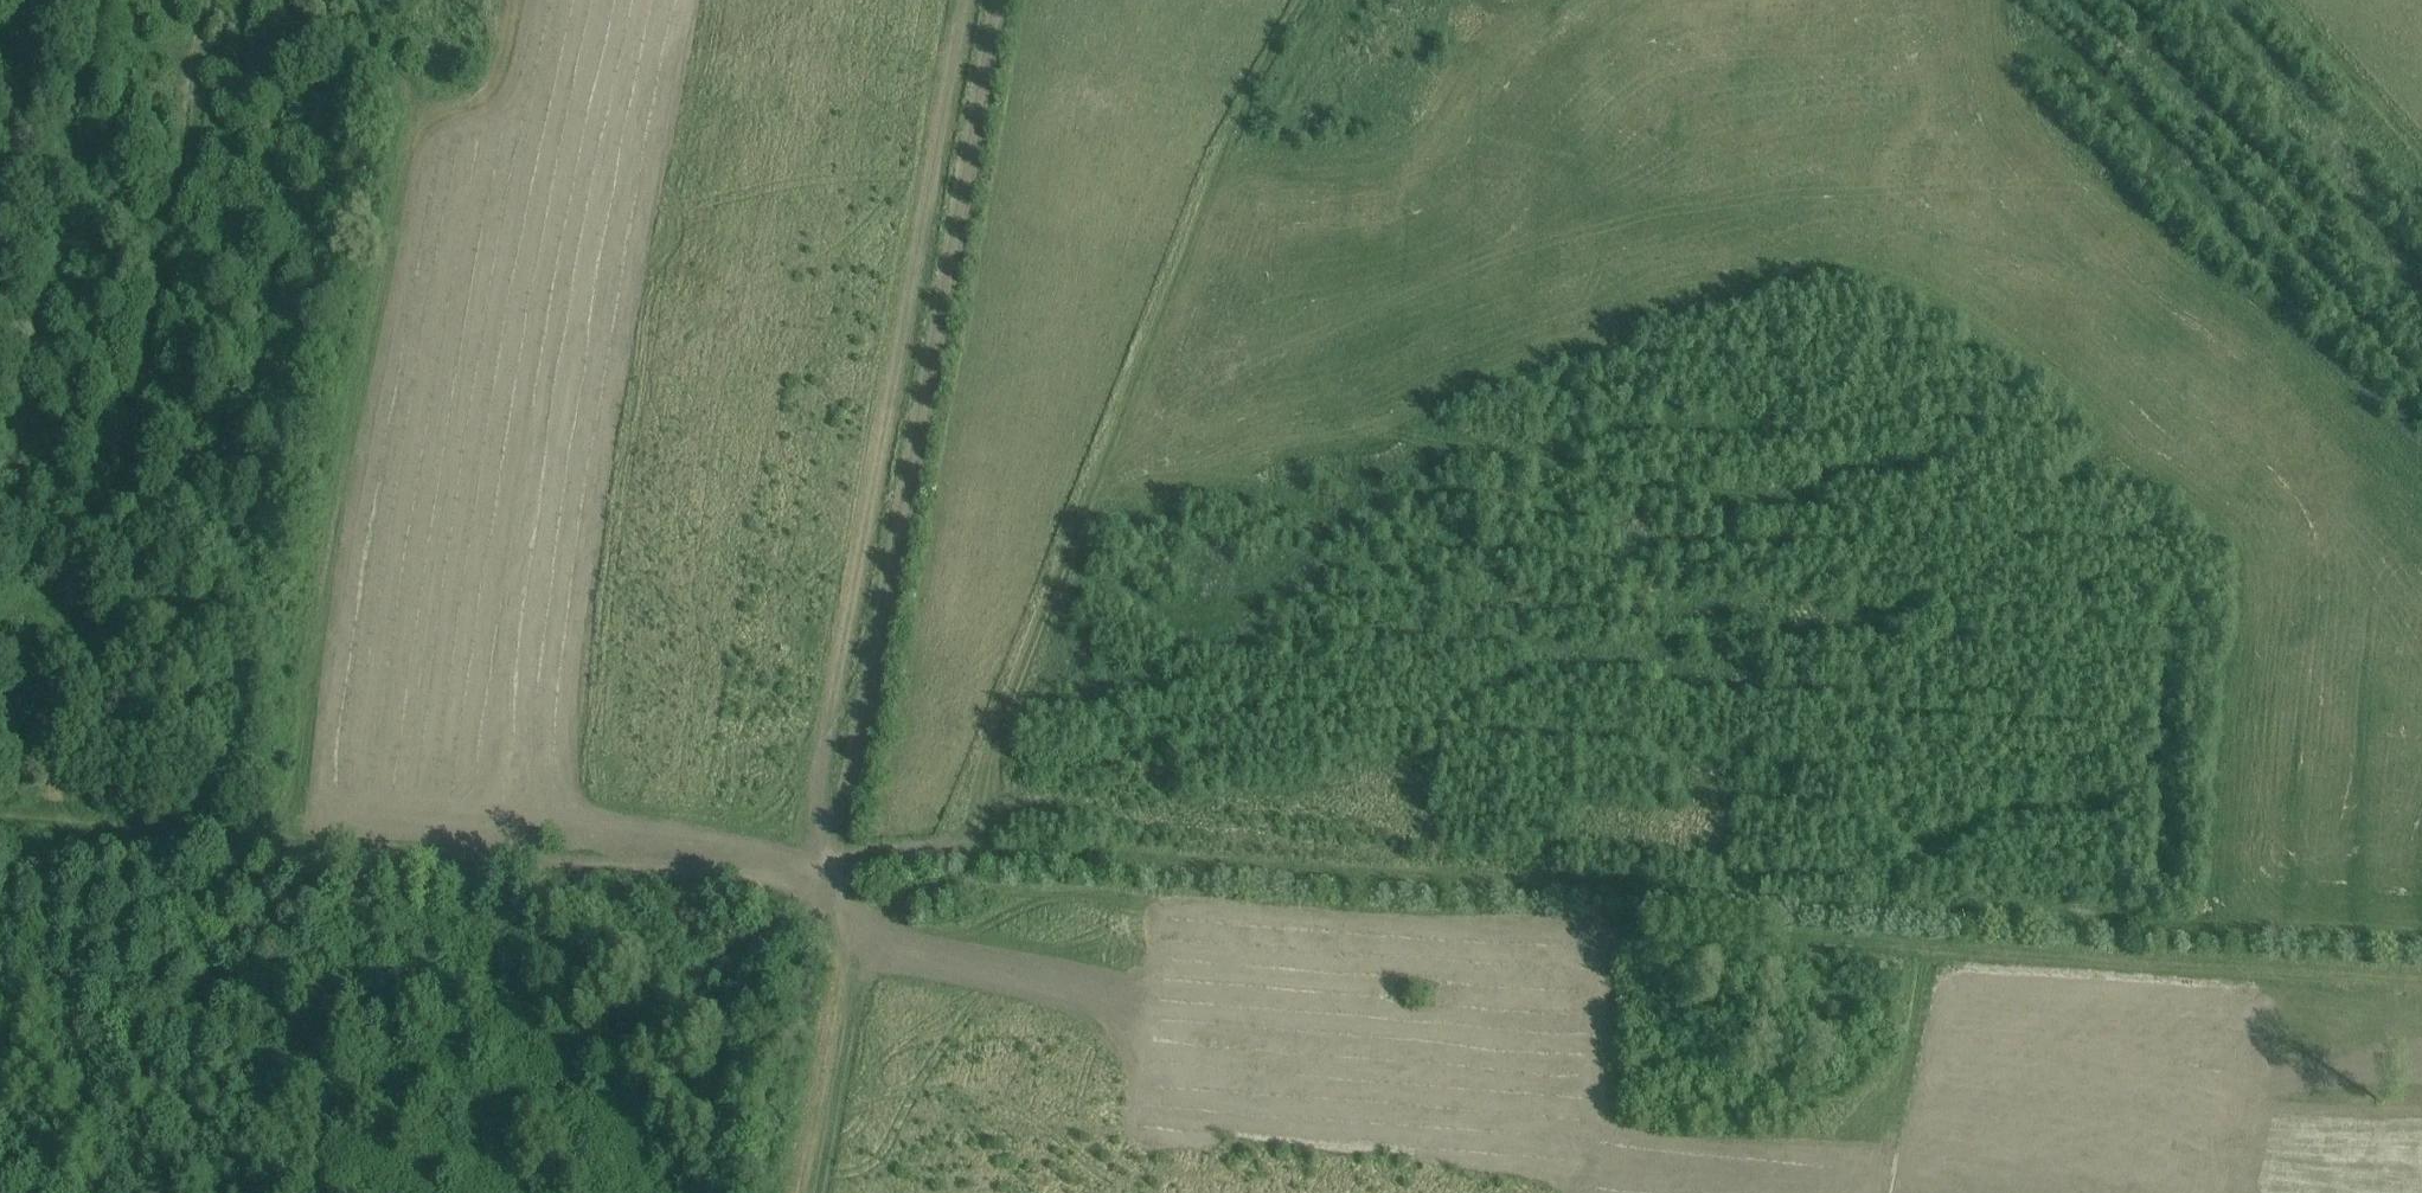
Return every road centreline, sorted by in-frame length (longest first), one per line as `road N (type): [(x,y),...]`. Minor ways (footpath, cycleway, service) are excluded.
road 1 (track): [(794,1192),(845,919),(825,863),(976,0)]
road 2 (track): [(0,813),(825,863)]
road 3 (track): [(665,857),(671,1041),(653,1118),(617,1192)]
road 4 (track): [(44,0),(0,213)]

